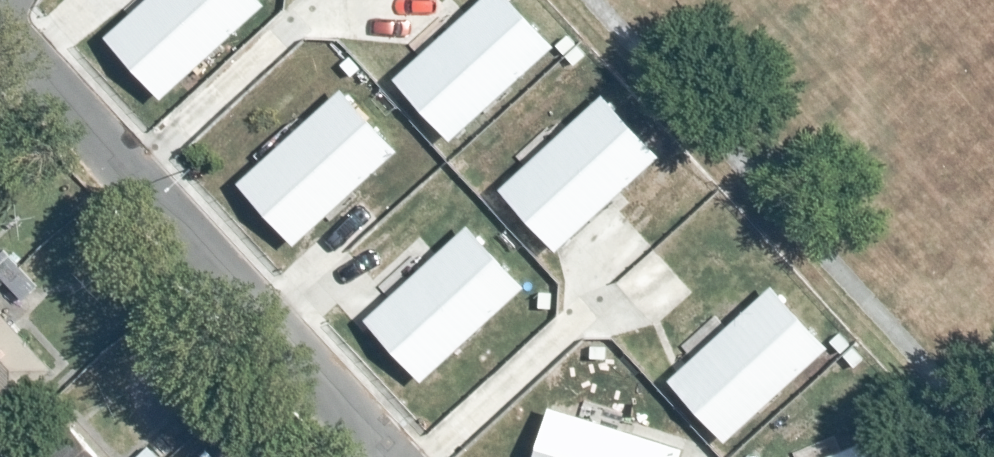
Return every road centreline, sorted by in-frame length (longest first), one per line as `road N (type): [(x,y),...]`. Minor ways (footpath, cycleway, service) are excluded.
road 1 (residential): [(380,456),(0,25)]

